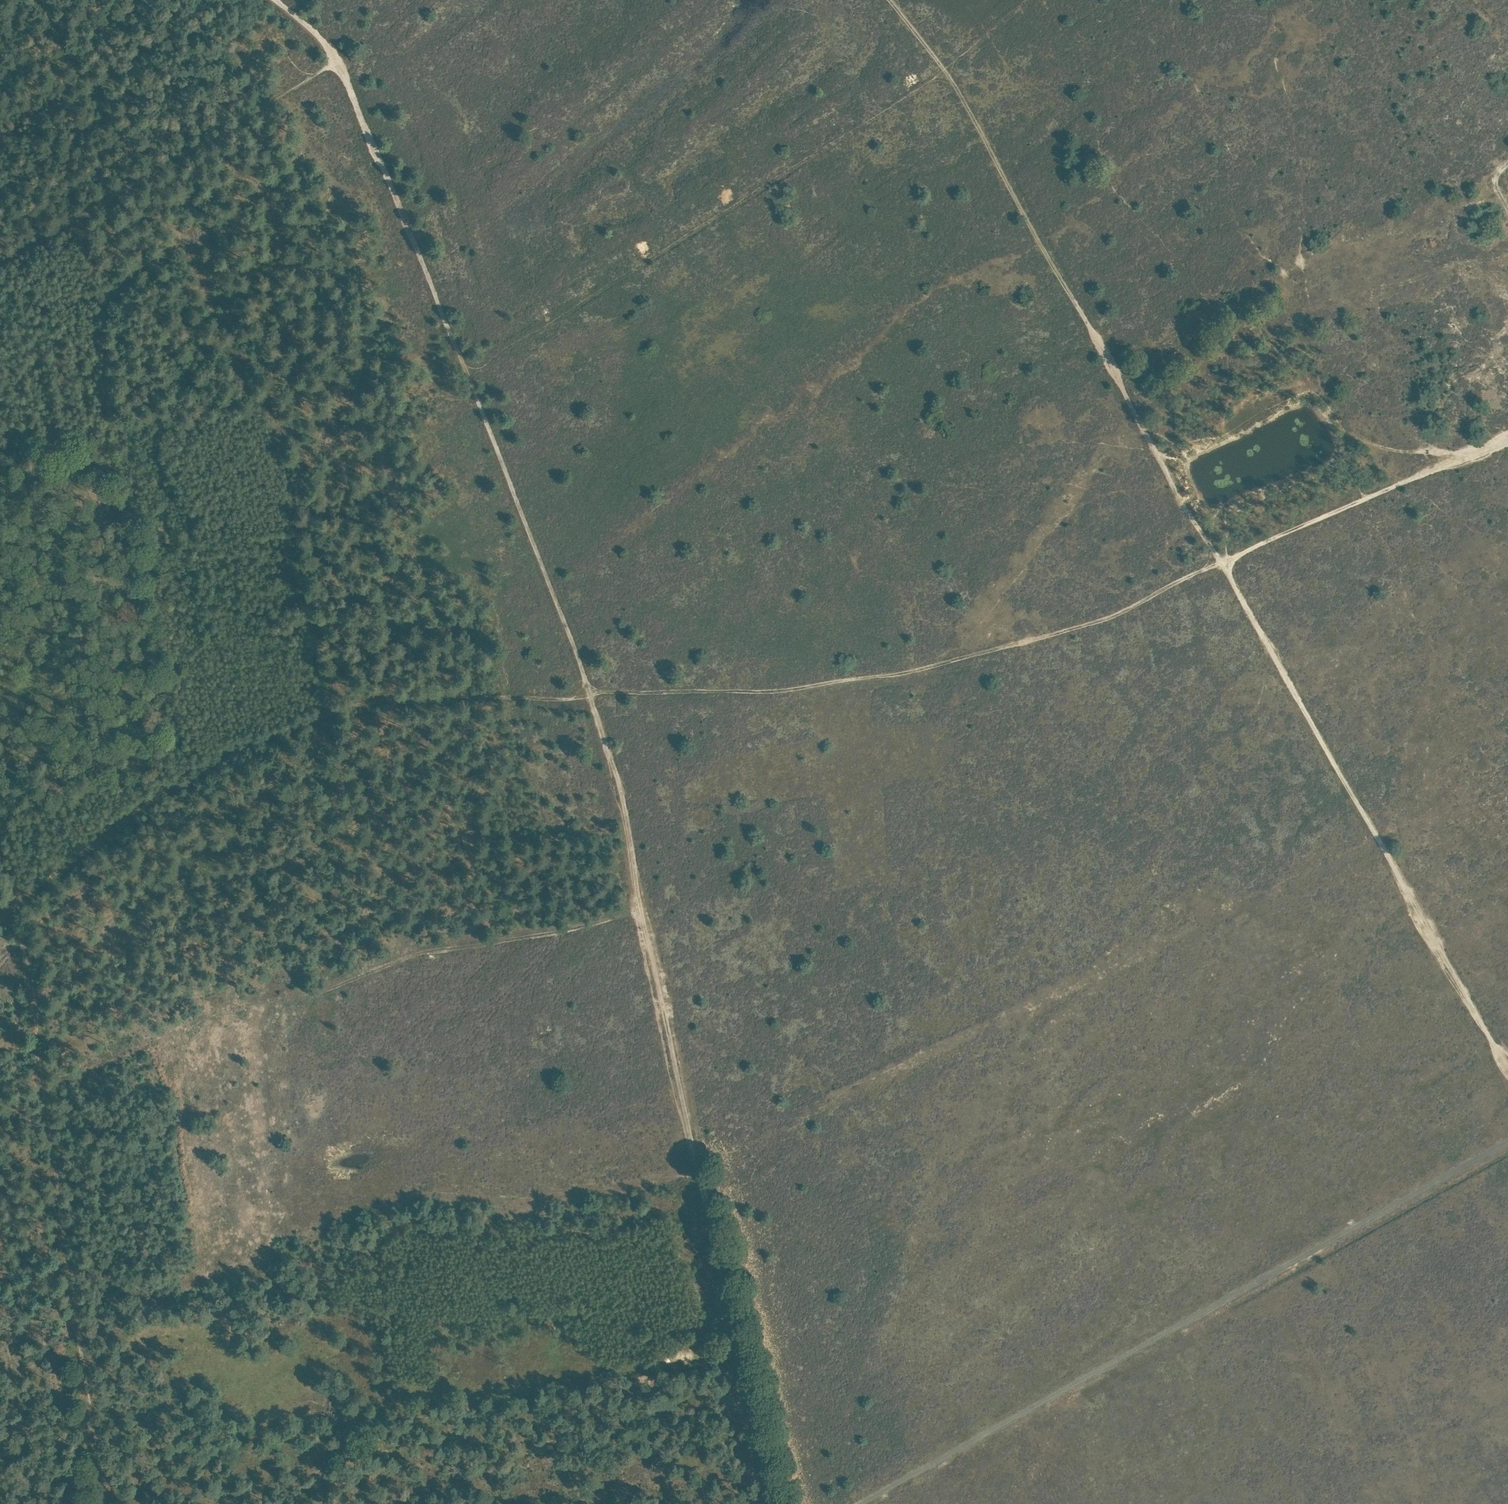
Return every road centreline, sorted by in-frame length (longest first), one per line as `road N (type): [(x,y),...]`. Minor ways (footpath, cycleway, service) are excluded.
road 1 (track): [(591,696),(775,1503)]
road 2 (track): [(267,0),(349,75),(591,696)]
road 3 (track): [(888,0),(944,69),(1221,562)]
road 4 (track): [(591,696),(768,691),(906,672),(1083,625),(1221,562)]
road 5 (track): [(338,60),(0,260)]

